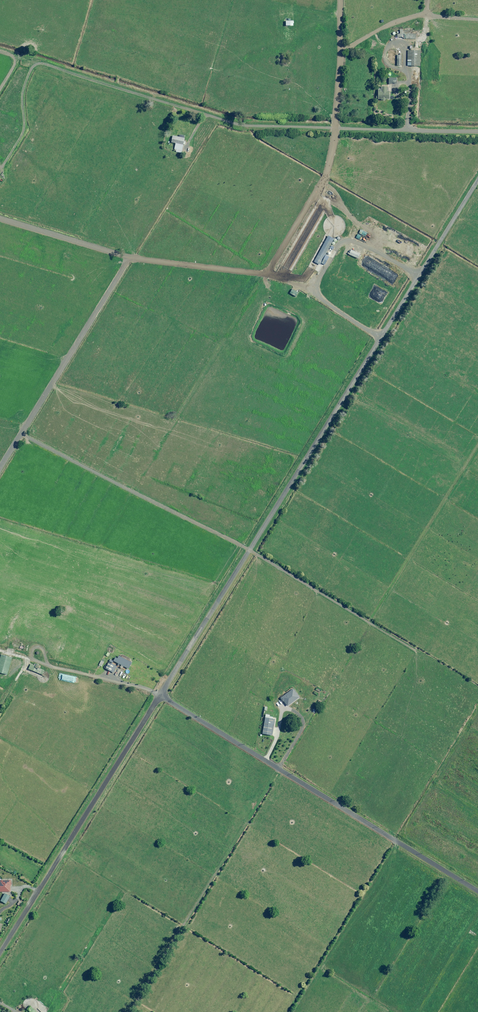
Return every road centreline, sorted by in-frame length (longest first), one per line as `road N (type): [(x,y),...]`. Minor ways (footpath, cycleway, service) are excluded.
road 1 (unclassified): [(155,690),(477,159)]
road 2 (unclassified): [(32,59),(227,121),(477,130)]
road 3 (unclassified): [(477,891),(155,690)]
road 4 (unclassified): [(0,940),(155,690)]

